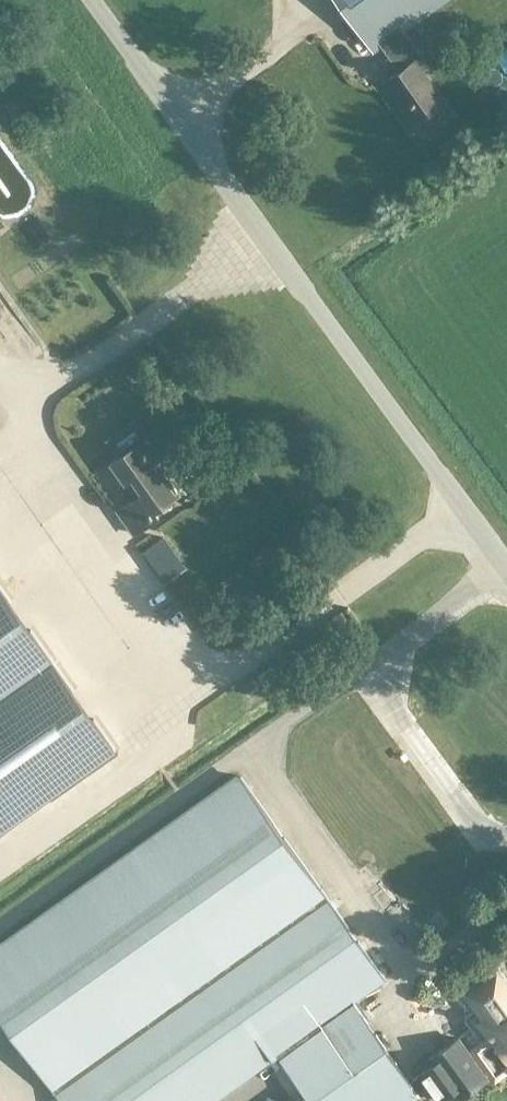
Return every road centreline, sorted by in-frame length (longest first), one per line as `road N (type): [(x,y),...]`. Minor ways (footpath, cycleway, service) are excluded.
road 1 (unclassified): [(506,567),(90,0)]
road 2 (track): [(290,0),(293,41),(179,122)]

